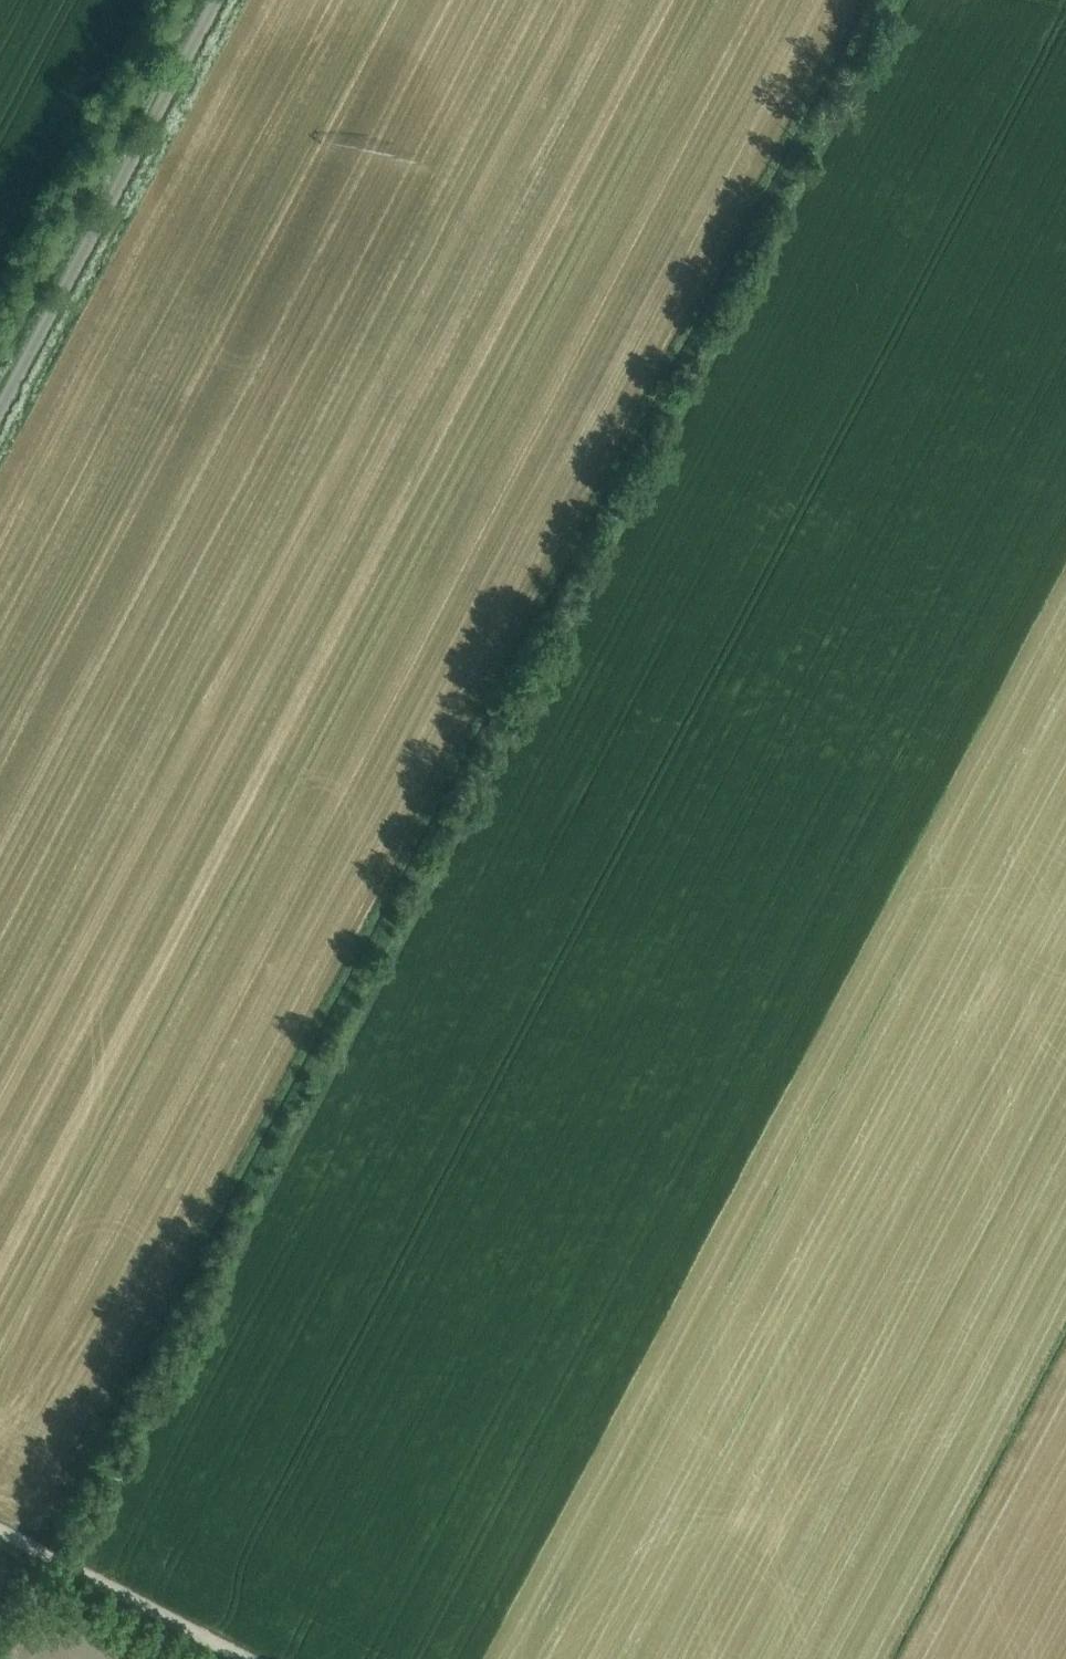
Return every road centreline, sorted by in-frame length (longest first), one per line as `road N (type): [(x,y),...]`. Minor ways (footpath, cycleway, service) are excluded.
road 1 (track): [(217,0),(0,409)]
road 2 (track): [(255,1658),(0,1526)]

